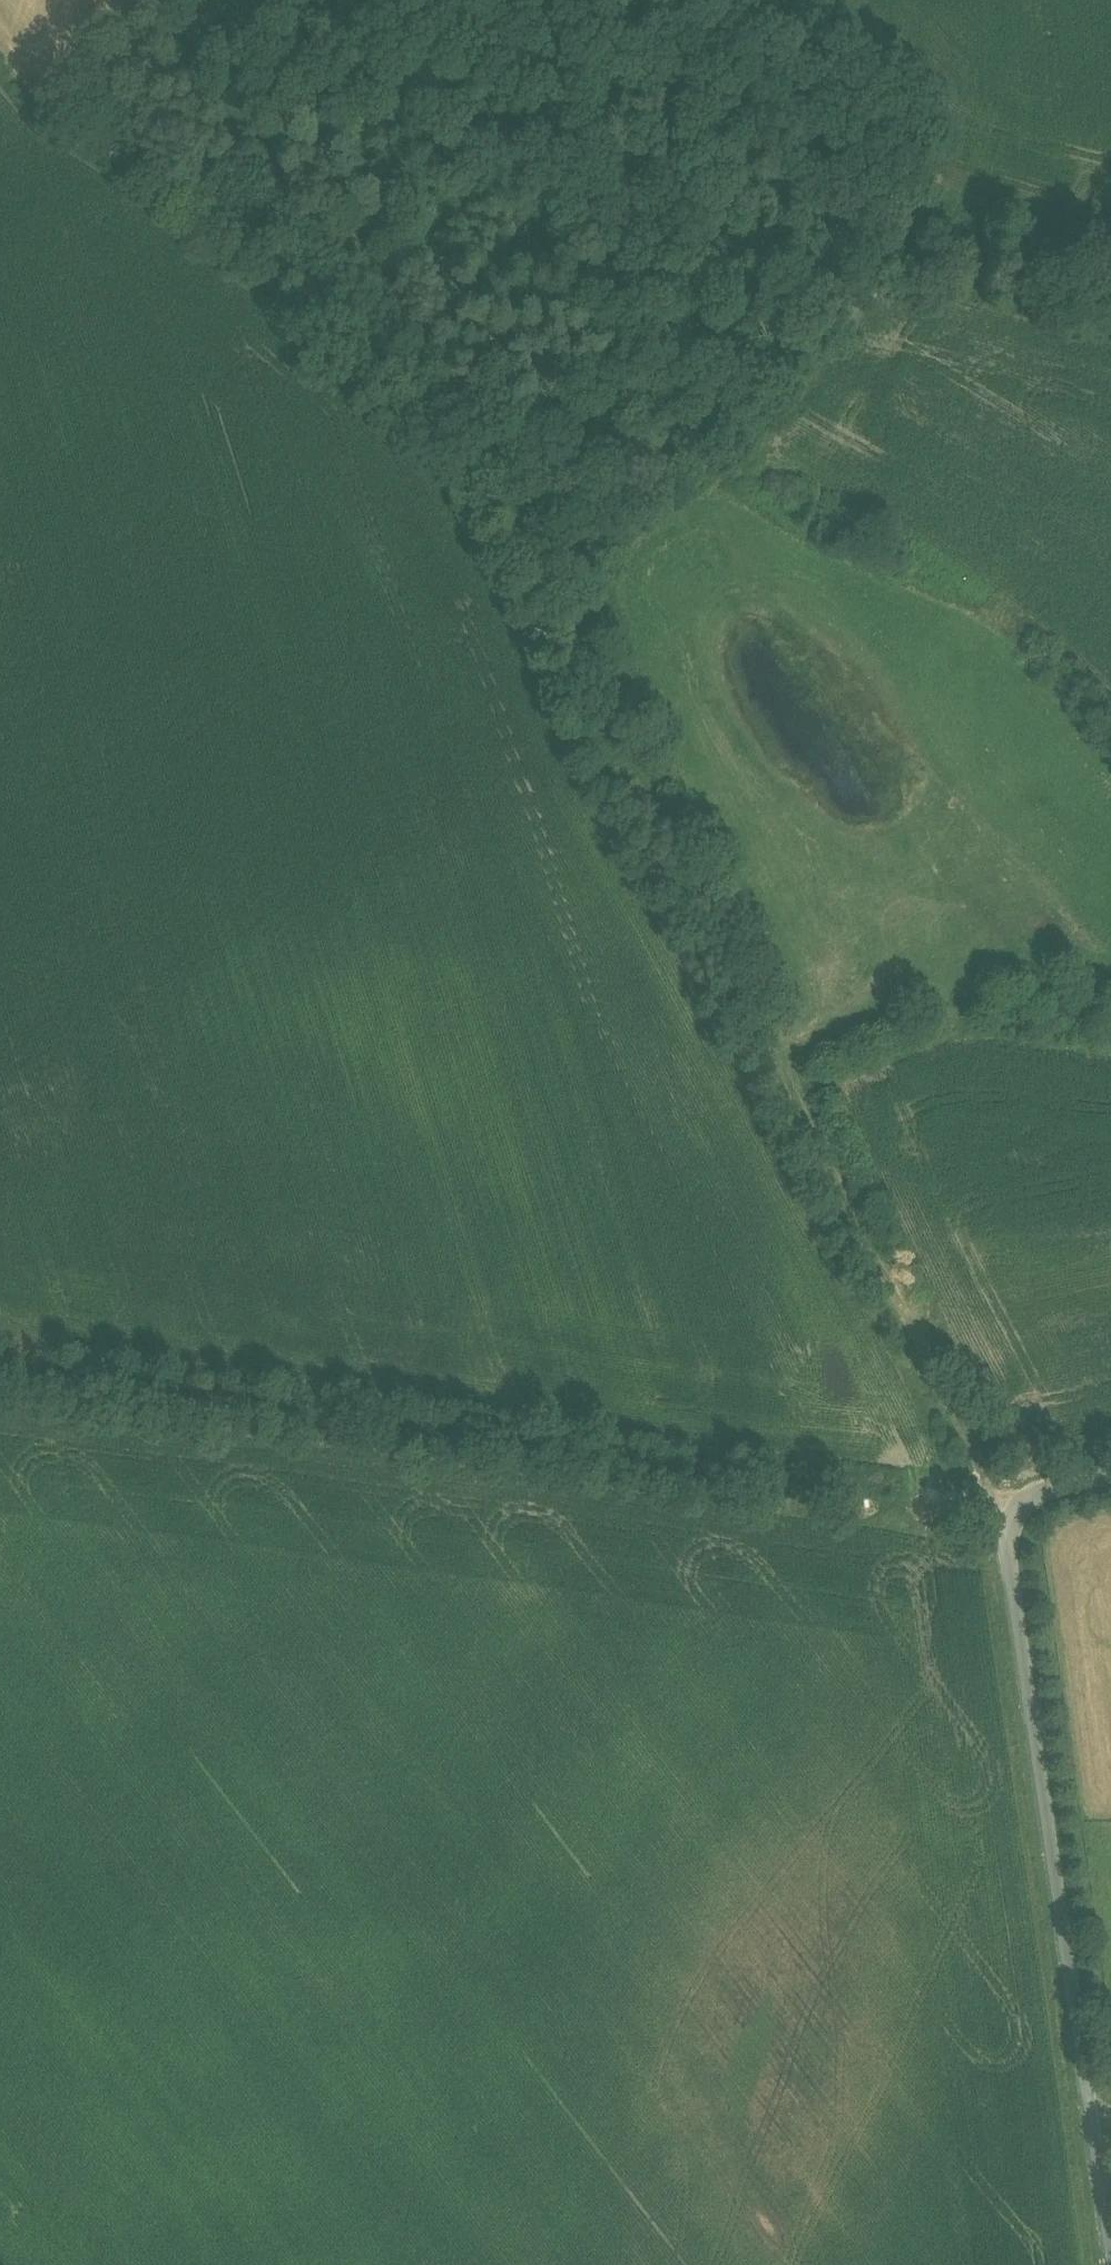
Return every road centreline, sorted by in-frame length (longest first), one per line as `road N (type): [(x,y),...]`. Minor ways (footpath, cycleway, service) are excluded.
road 1 (track): [(996,1499),(919,1511),(858,1503),(650,1458),(0,1368)]
road 2 (unclassified): [(1110,1477),(1026,1501),(1009,1547),(1110,2264)]
road 3 (track): [(1013,1520),(979,1476),(919,1335),(770,1044)]

